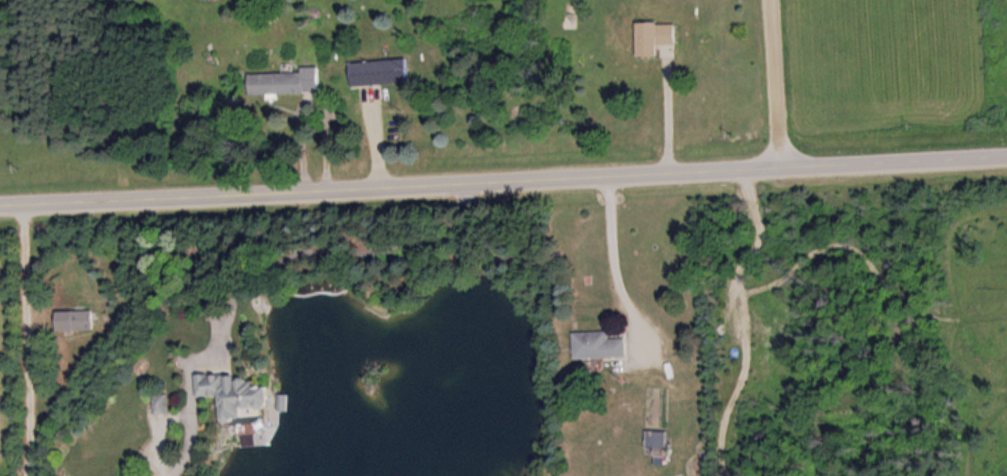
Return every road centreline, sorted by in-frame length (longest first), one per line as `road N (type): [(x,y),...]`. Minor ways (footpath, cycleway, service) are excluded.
road 1 (residential): [(0,205),(1006,160)]
road 2 (residential): [(780,168),(771,0)]

